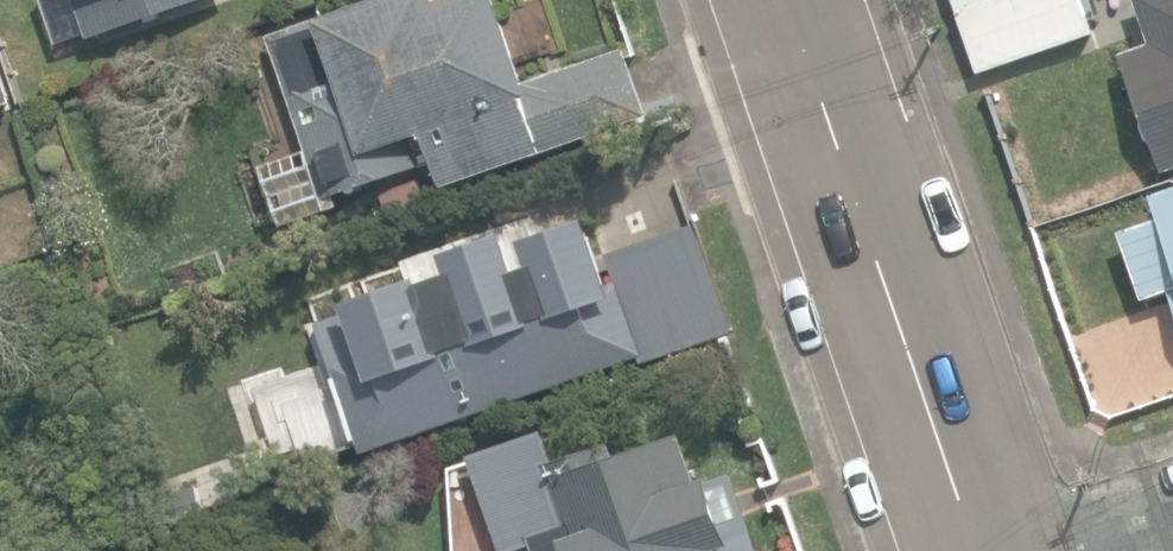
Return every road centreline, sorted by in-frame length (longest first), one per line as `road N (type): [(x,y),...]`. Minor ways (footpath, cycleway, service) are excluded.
road 1 (residential): [(978,550),(783,0)]
road 2 (residential): [(1172,508),(1048,550)]

